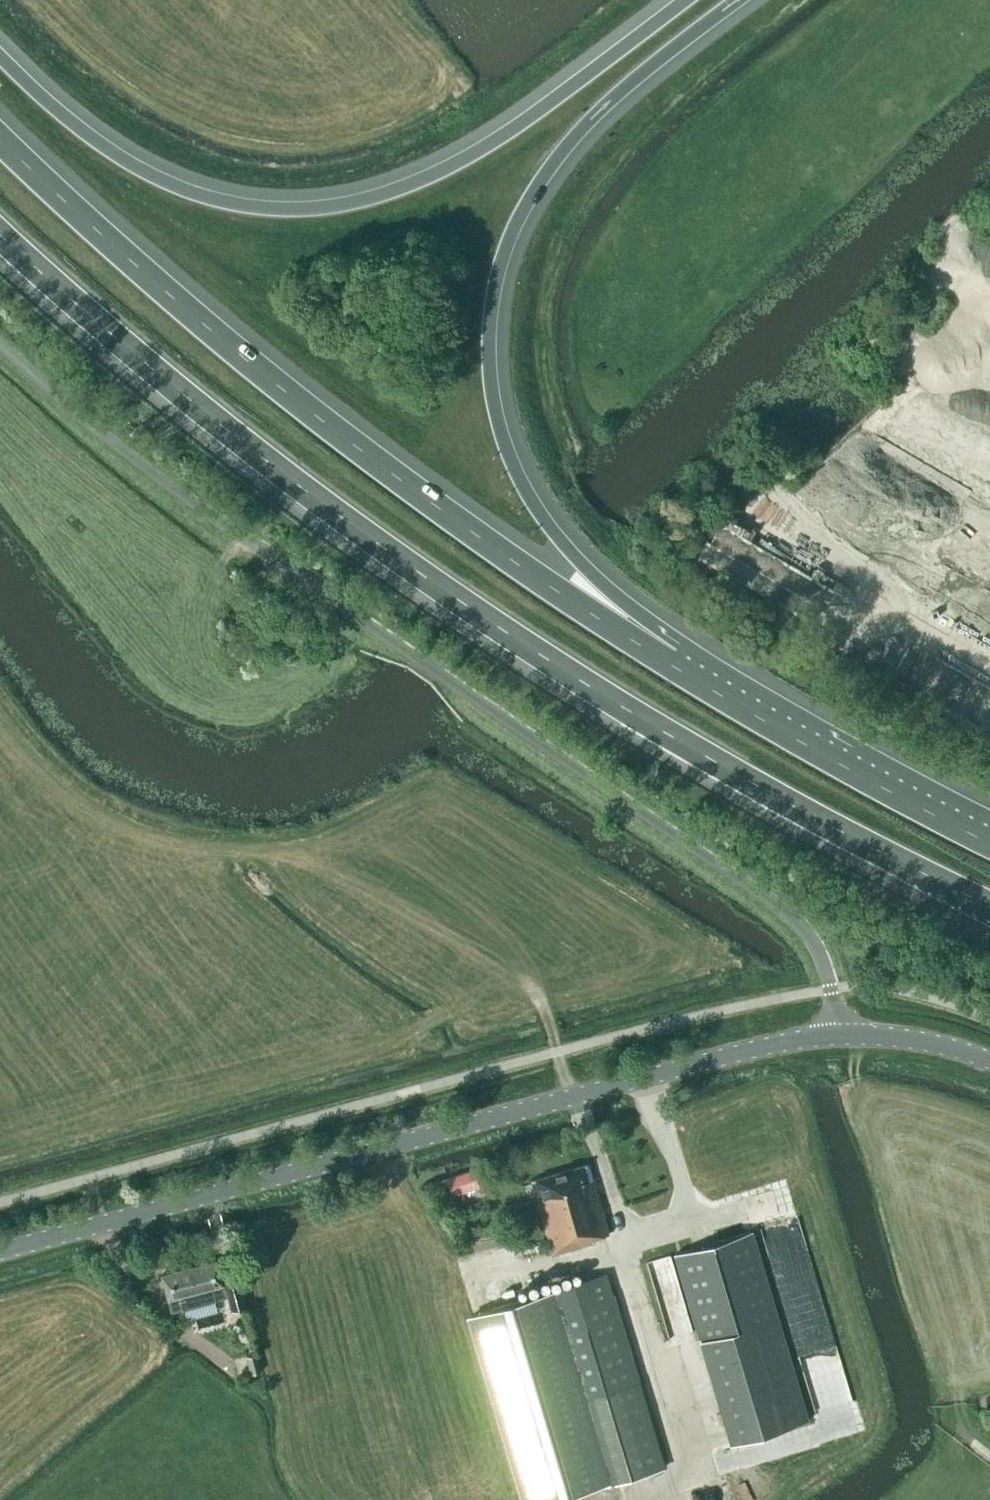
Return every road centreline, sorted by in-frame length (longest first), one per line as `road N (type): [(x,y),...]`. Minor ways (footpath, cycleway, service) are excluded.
road 1 (motorway): [(0,238),(136,363),(249,452),(549,662),(989,906)]
road 2 (unclassified): [(837,1036),(820,955),(780,907),(252,546),(0,345)]
road 3 (tertiary): [(0,1252),(755,1049),(837,1036)]
road 4 (motorway): [(673,664),(328,432),(181,311),(0,140)]
road 5 (motorway): [(673,664),(570,551),(510,460),(490,379),(493,302),(514,230),(573,140),(741,0)]
road 6 (motorway): [(683,0),(541,109),(439,173),(316,209),(241,206),(167,184),(97,142),(0,57)]
road 7 (motorway): [(989,844),(673,664)]
road 8 (tertiary): [(837,1036),(912,1040),(989,1062)]

